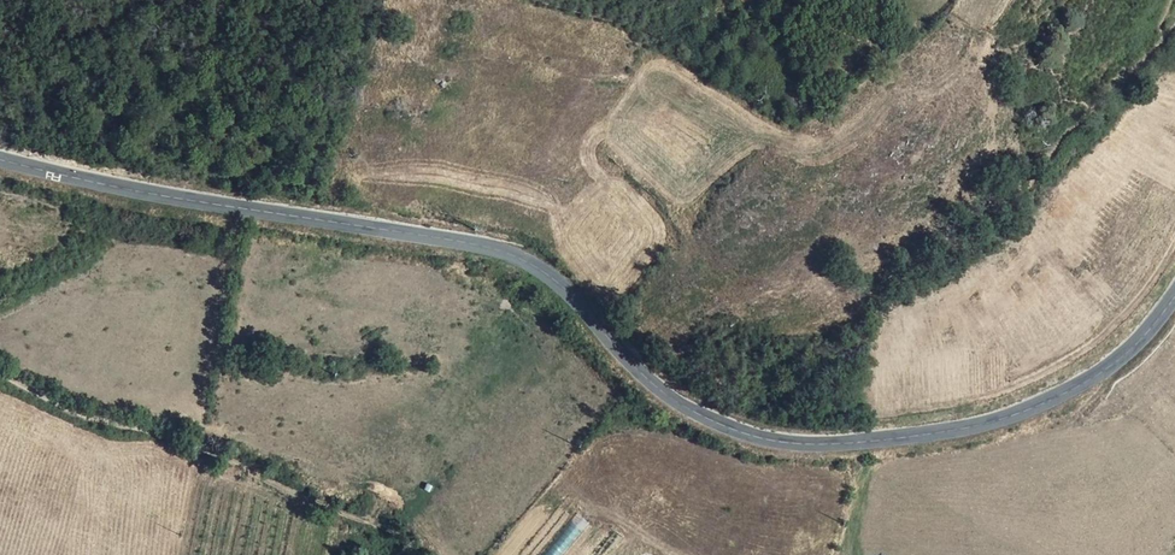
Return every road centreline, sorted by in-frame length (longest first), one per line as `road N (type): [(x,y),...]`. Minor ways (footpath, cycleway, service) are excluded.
road 1 (tertiary): [(1174,292),(1140,344),(1078,388),(1007,418),(918,438),(806,445),(753,438),(657,390),(617,354),(578,301),(531,265),(479,247),(95,185),(0,160)]
road 2 (track): [(408,554),(393,533),(163,435),(81,414),(0,373)]

